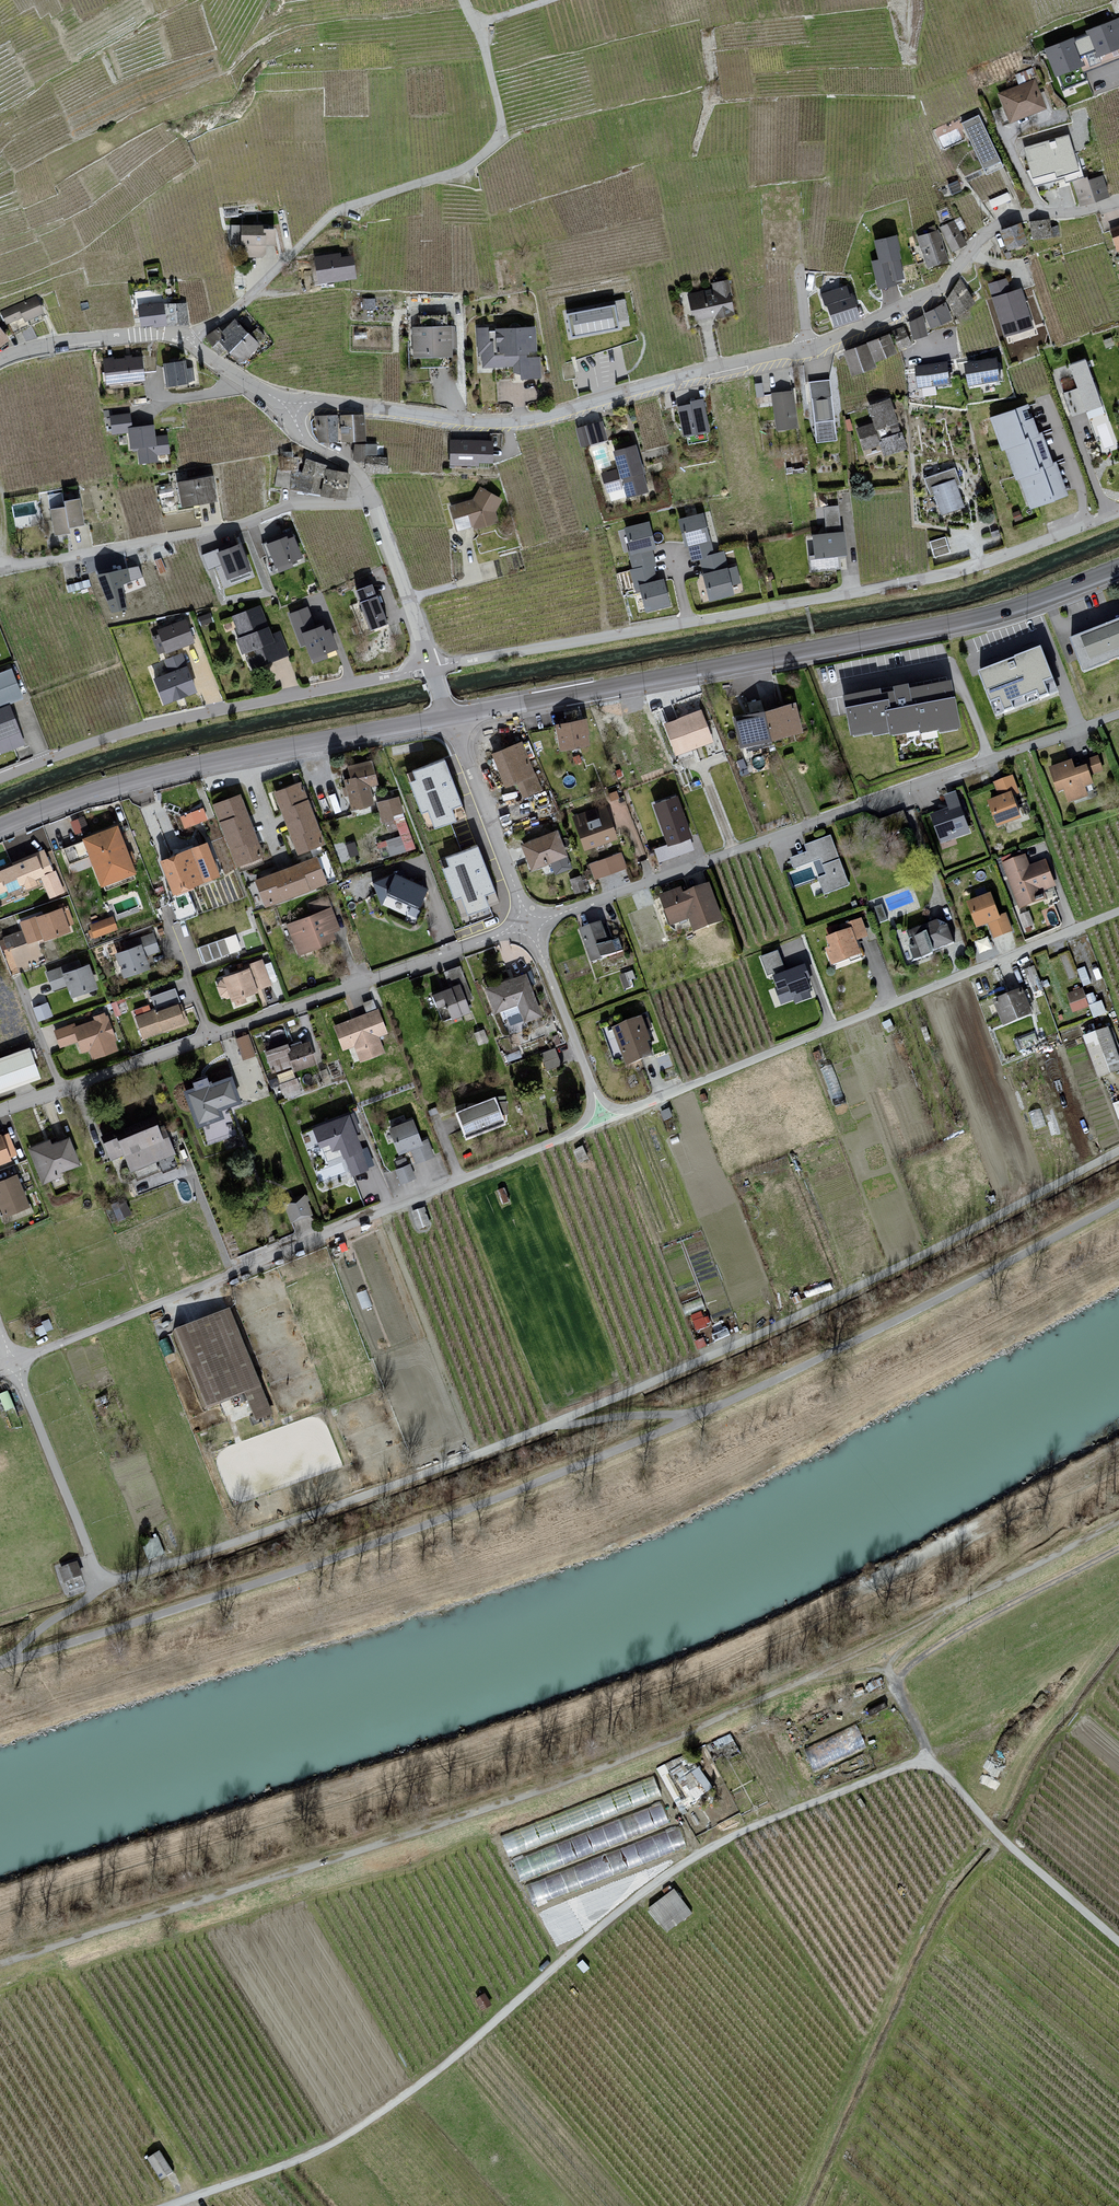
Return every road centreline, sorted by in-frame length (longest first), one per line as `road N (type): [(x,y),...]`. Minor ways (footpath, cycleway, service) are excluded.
road 1 (track): [(0,1664),(417,1530),(706,1414),(1118,1204)]
road 2 (track): [(0,1964),(643,1755),(958,1608),(1118,1521)]
road 3 (unclassified): [(169,2205),(307,2156),(367,2121),(702,1852),(898,1769),(927,1764),(940,1770),(1012,1848),(1118,1943)]
road 4 (residential): [(294,408),(351,404),(495,422),(565,411),(811,348),(939,290),(997,226),(1118,200)]
road 5 (residential): [(1118,512),(923,579),(433,667)]
road 6 (secondary): [(452,717),(982,617),(1118,567)]
road 7 (residential): [(540,1431),(895,1274),(1118,1151)]
road 8 (residential): [(602,1119),(12,1364)]
road 9 (residential): [(529,924),(1118,714)]
road 10 (residential): [(0,1111),(529,924)]
road 11 (residential): [(1118,913),(602,1119)]
road 12 (unclassified): [(477,26),(501,118),(497,144),(450,174),(329,218),(225,320),(190,342)]
road 13 (residential): [(100,1586),(276,1531),(540,1431)]
road 14 (secondary): [(0,829),(130,782),(447,718)]
road 15 (residential): [(433,667),(152,725),(0,779)]
road 16 (residential): [(373,500),(298,504),(240,524),(0,570)]
road 17 (track): [(1118,1549),(986,1618),(911,1664),(895,1684)]
road 18 (residential): [(12,1364),(100,1586)]
road 19 (residential): [(529,924),(452,717)]
road 20 (residential): [(602,1119),(529,924)]
road 21 (residential): [(433,667),(373,500)]
road 22 (track): [(958,1608),(900,1654),(890,1676),(811,1676)]
road 23 (residential): [(540,1431),(706,1414)]
road 24 (residential): [(160,335),(45,346),(0,361)]
road 25 (residential): [(373,500),(350,465),(302,436),(294,408)]
road 26 (residential): [(294,408),(190,342)]

